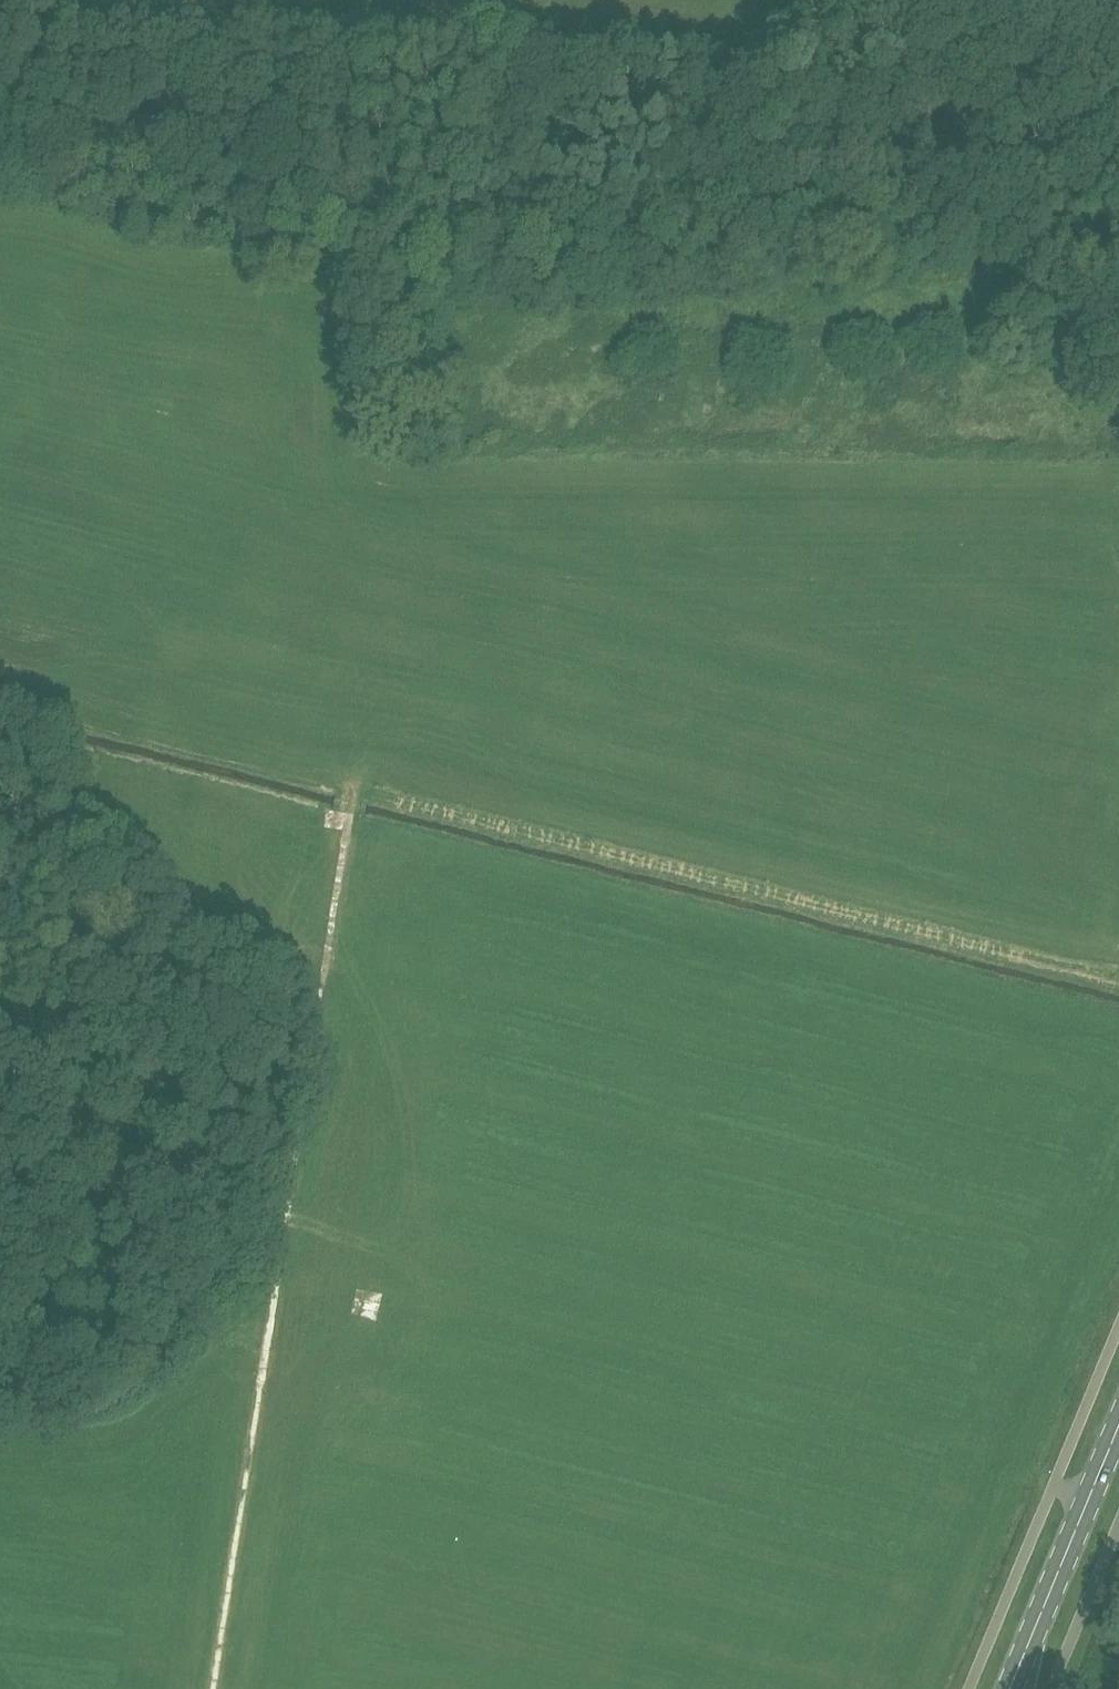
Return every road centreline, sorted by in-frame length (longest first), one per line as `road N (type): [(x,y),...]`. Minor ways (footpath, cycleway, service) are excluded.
road 1 (secondary): [(1009,1688),(1118,1412)]

